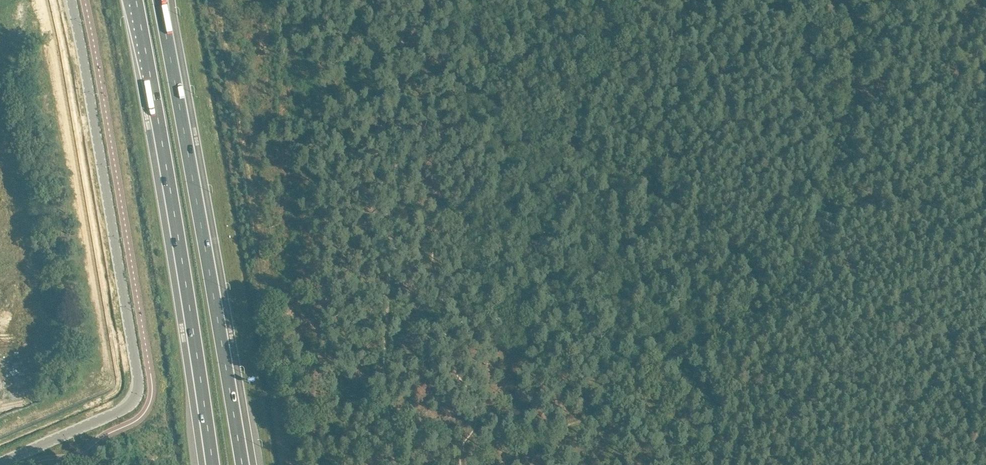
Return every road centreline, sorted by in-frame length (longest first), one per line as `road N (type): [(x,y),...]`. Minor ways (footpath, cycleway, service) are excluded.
road 1 (tertiary): [(69,0),(138,393),(116,414),(0,463)]
road 2 (trunk): [(242,464),(160,0)]
road 3 (trunk): [(136,0),(212,464)]

